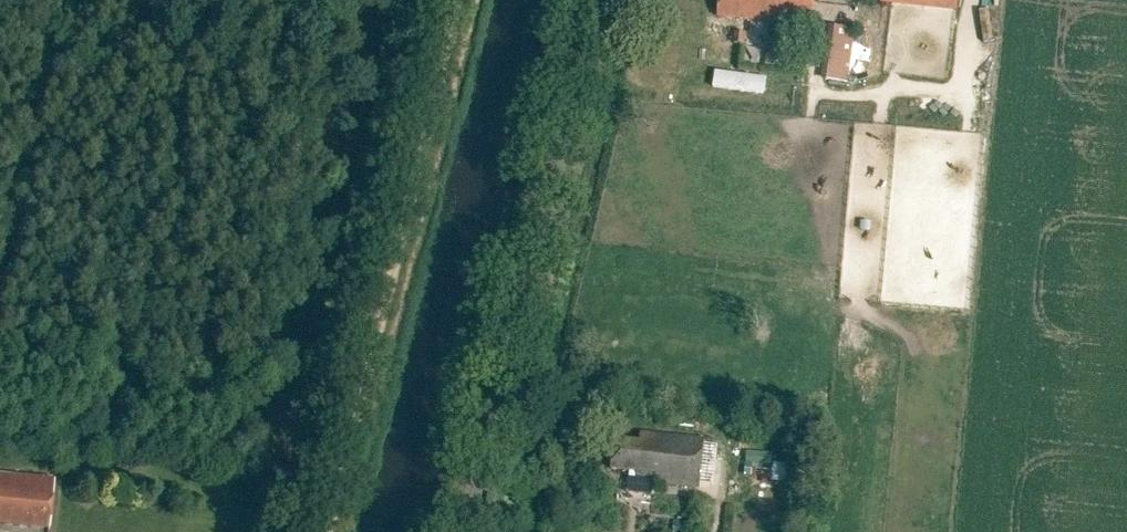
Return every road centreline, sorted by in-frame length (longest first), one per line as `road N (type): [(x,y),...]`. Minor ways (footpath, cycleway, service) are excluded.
road 1 (track): [(328,531),(460,0)]
road 2 (unclassified): [(466,531),(598,0)]

